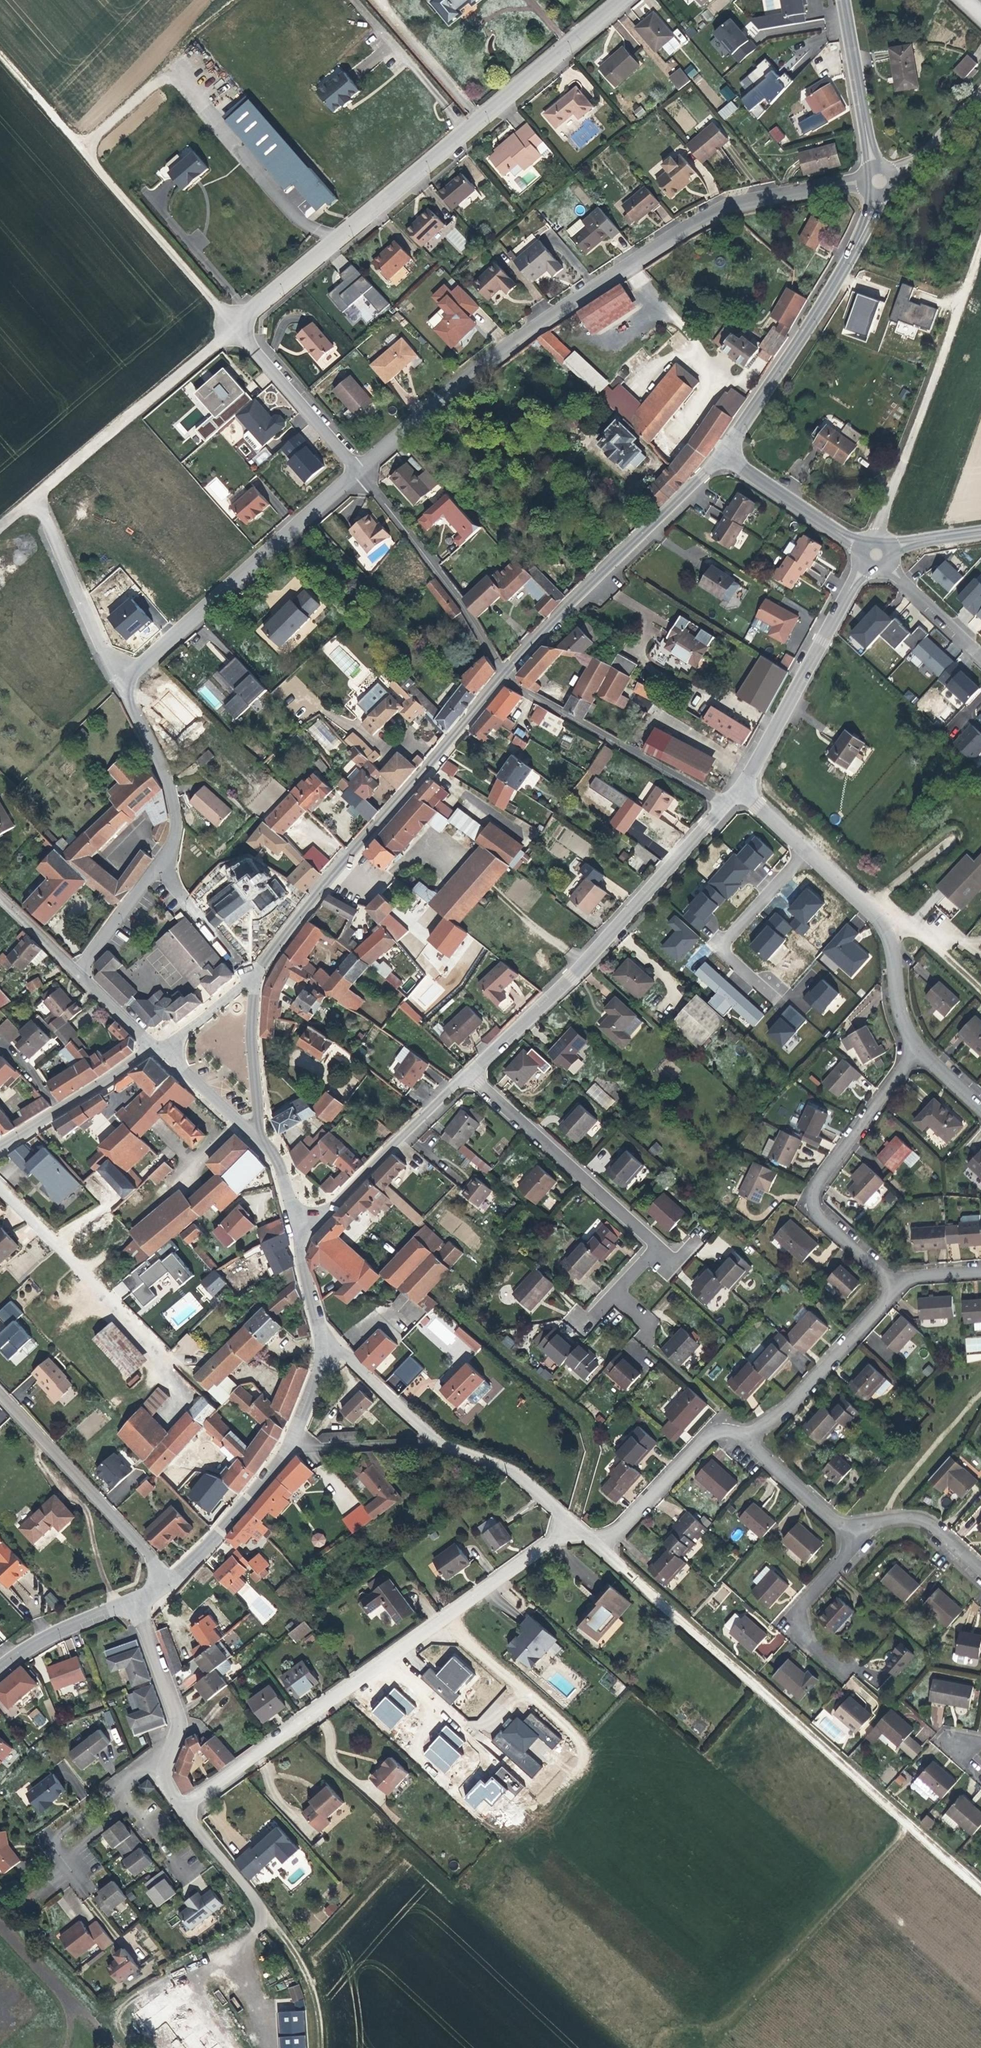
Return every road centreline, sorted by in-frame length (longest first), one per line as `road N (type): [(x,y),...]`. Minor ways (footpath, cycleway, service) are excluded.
road 1 (residential): [(877,181),(730,206),(639,256),(493,355),(361,469)]
road 2 (residential): [(237,324),(626,0)]
road 3 (track): [(980,1888),(619,1564)]
road 4 (residential): [(185,1809),(573,1521)]
road 5 (residential): [(737,800),(477,1074)]
road 6 (residential): [(503,677),(265,965)]
road 7 (track): [(0,50),(237,324)]
road 8 (residential): [(124,686),(361,469)]
road 9 (residential): [(477,1074),(663,1250),(623,1300)]
road 10 (residential): [(917,1039),(813,1190),(814,1205),(836,1234),(904,1281)]
road 11 (tertiary): [(728,454),(503,677)]
road 12 (tertiary): [(728,454),(846,271),(876,203),(877,181)]
road 13 (track): [(980,240),(879,534)]
road 14 (residential): [(0,1186),(219,1402)]
road 15 (track): [(718,2041),(909,1824)]
road 16 (residential): [(503,677),(700,788),(737,800)]
road 17 (residential): [(38,494),(237,324)]
road 18 (residential): [(171,1580),(0,1392)]
road 19 (residential): [(860,567),(744,793)]
road 20 (residential): [(503,677),(452,590),(361,469)]
road 21 (residential): [(477,1074),(297,1238)]
road 22 (residential): [(917,1039),(901,998),(890,923),(808,847)]
road 23 (residential): [(168,1756),(126,1775),(58,1839),(77,1863),(39,1899)]
road 24 (residential): [(746,1434),(763,1428),(824,1370),(904,1281)]
road 25 (residential): [(124,686),(38,494)]
road 26 (residential): [(808,847),(722,940),(773,984)]
road 27 (residential): [(161,862),(180,819),(171,779),(124,686)]
road 28 (residential): [(600,1546),(709,1436),(746,1434)]
road 29 (residential): [(237,324),(361,469)]
road 30 (tertiary): [(877,181),(843,0)]
road 31 (residential): [(152,1048),(0,1144)]
road 32 (tertiary): [(171,1580),(245,1504),(287,1444)]
road 33 (residential): [(842,1668),(795,1616),(845,1556),(849,1526)]
road 34 (track): [(357,0),(470,130)]
road 35 (residential): [(265,965),(254,1070),(261,1133)]
road 36 (residential): [(135,1600),(177,1720),(168,1756)]
road 37 (residential): [(318,1345),(351,1359),(441,1442)]
road 38 (tertiary): [(728,454),(856,545)]
road 39 (residential): [(441,1442),(492,1460),(573,1521)]
road 40 (residential): [(287,1444),(441,1442)]
road 41 (tertiary): [(0,1666),(80,1617),(135,1600)]
road 42 (residential): [(980,1565),(931,1521),(849,1526)]
road 43 (residential): [(161,862),(191,917),(247,979)]
road 44 (residential): [(185,1809),(273,1924)]
road 45 (residential): [(78,973),(161,862)]
road 46 (residential): [(980,91),(936,143),(877,181)]
road 47 (residential): [(152,1048),(261,1133)]
road 48 (residential): [(849,1526),(746,1434)]
road 49 (track): [(273,1924),(306,1968),(322,2009),(325,2047)]
road 50 (residential): [(888,566),(980,652)]

